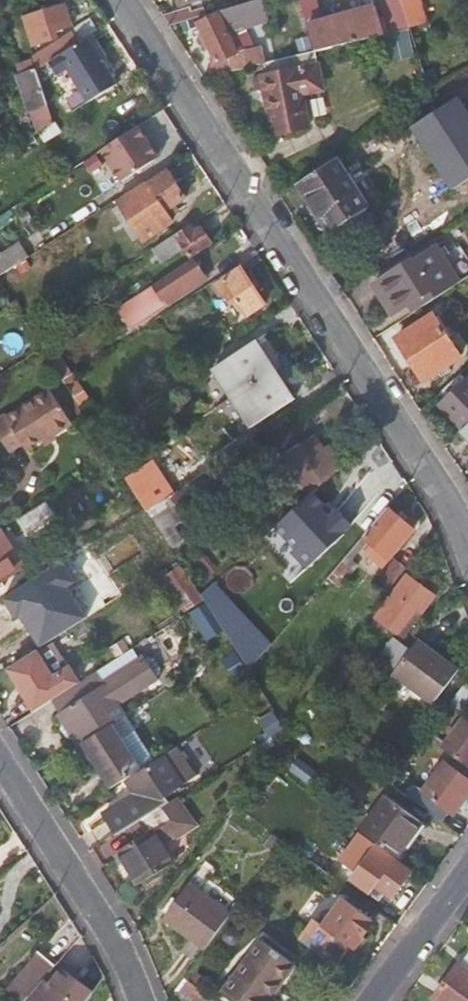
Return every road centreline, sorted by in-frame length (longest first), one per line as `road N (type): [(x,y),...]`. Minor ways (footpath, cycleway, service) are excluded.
road 1 (residential): [(128,0),(442,486),(467,544)]
road 2 (residential): [(145,1000),(124,951),(0,756)]
road 3 (residential): [(467,867),(368,1000)]

